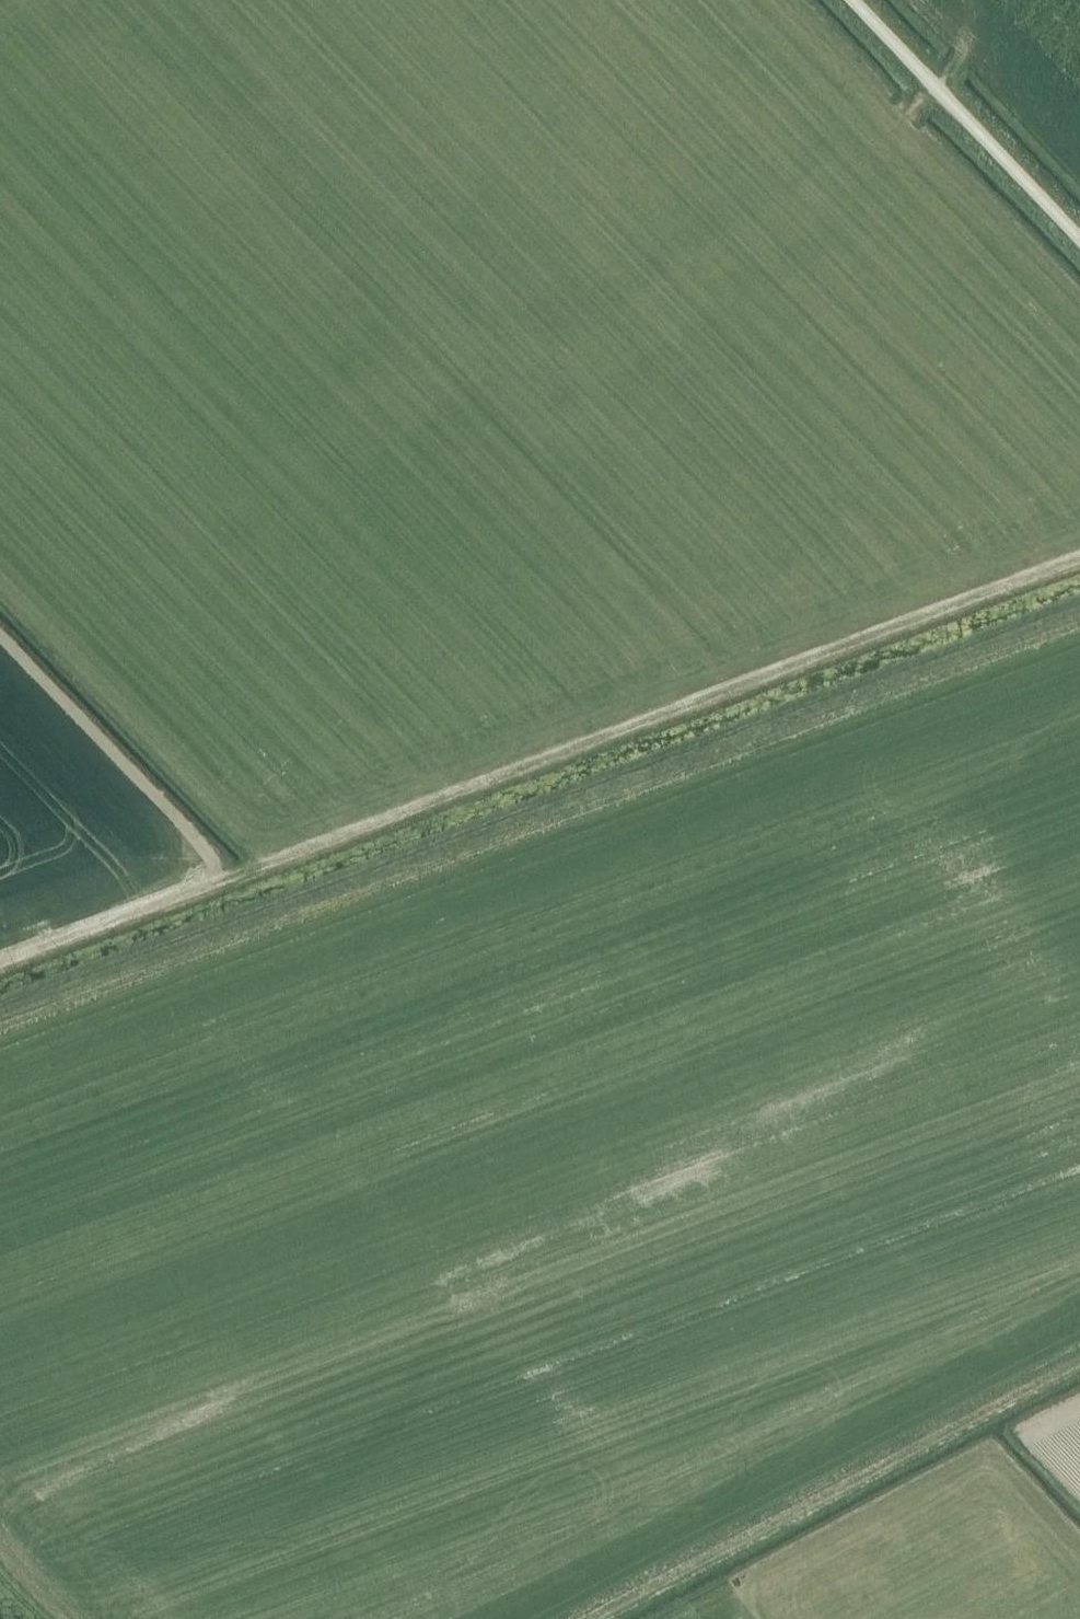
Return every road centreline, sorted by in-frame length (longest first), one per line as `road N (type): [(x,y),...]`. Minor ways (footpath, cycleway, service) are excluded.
road 1 (track): [(1079,560),(0,963)]
road 2 (unclassified): [(1079,240),(853,0)]

